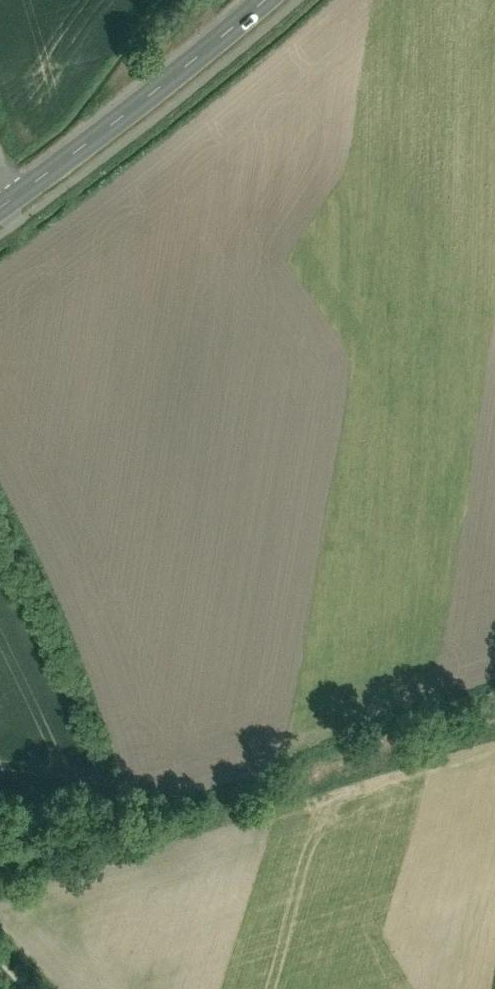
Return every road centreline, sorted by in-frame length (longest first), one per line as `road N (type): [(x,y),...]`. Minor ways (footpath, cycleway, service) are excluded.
road 1 (tertiary): [(236,0),(5,185)]

